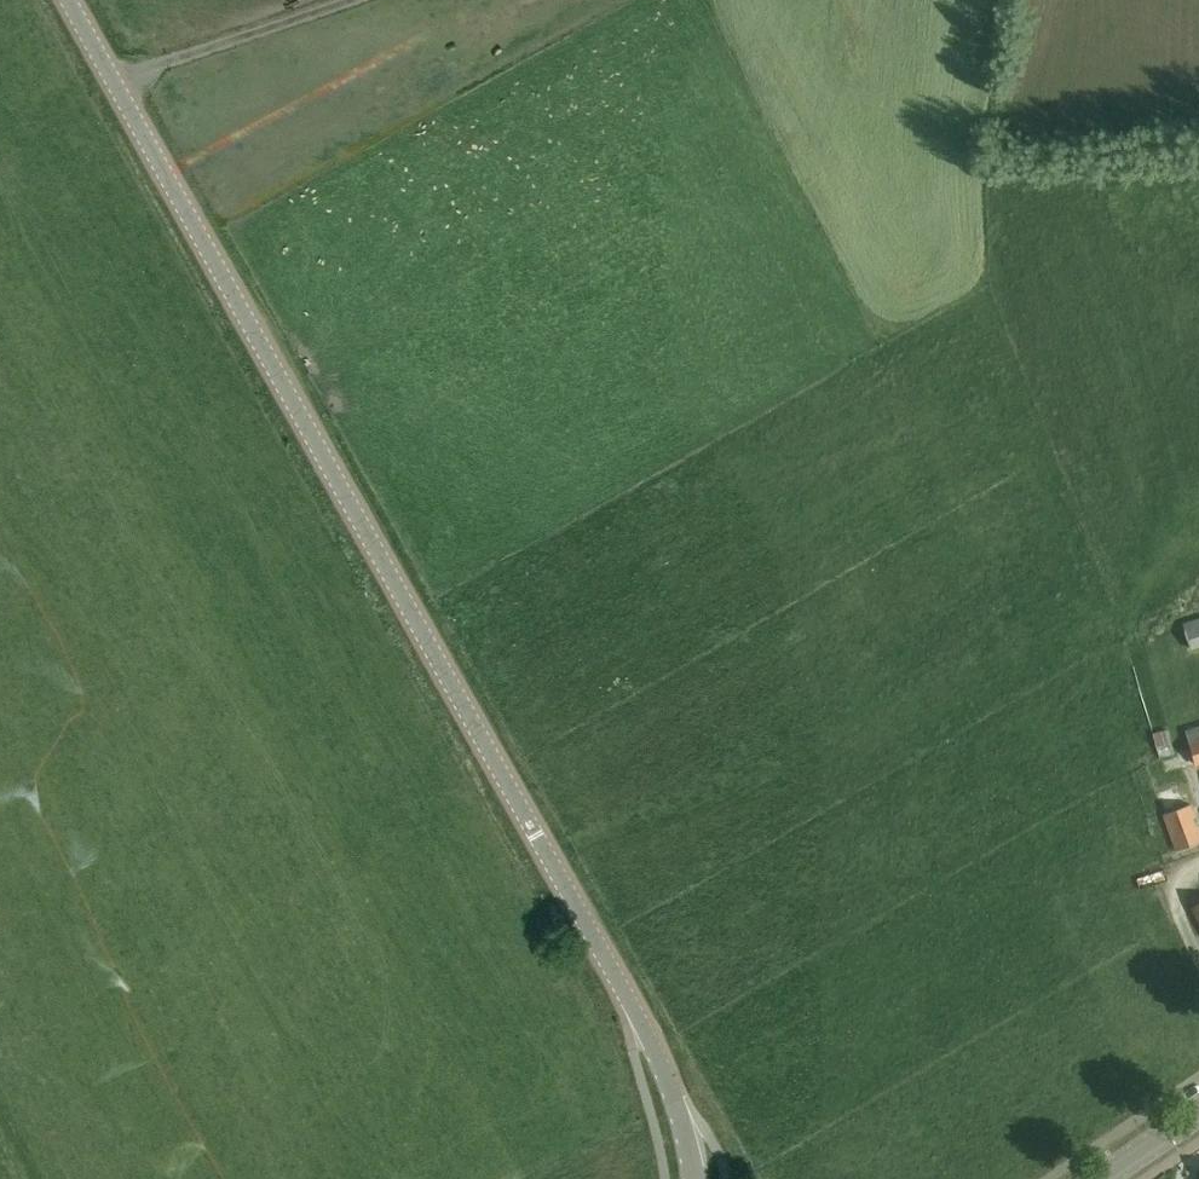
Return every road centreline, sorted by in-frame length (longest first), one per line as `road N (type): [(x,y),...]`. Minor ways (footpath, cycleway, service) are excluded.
road 1 (tertiary): [(689,1178),(675,1108),(627,996),(67,0)]

